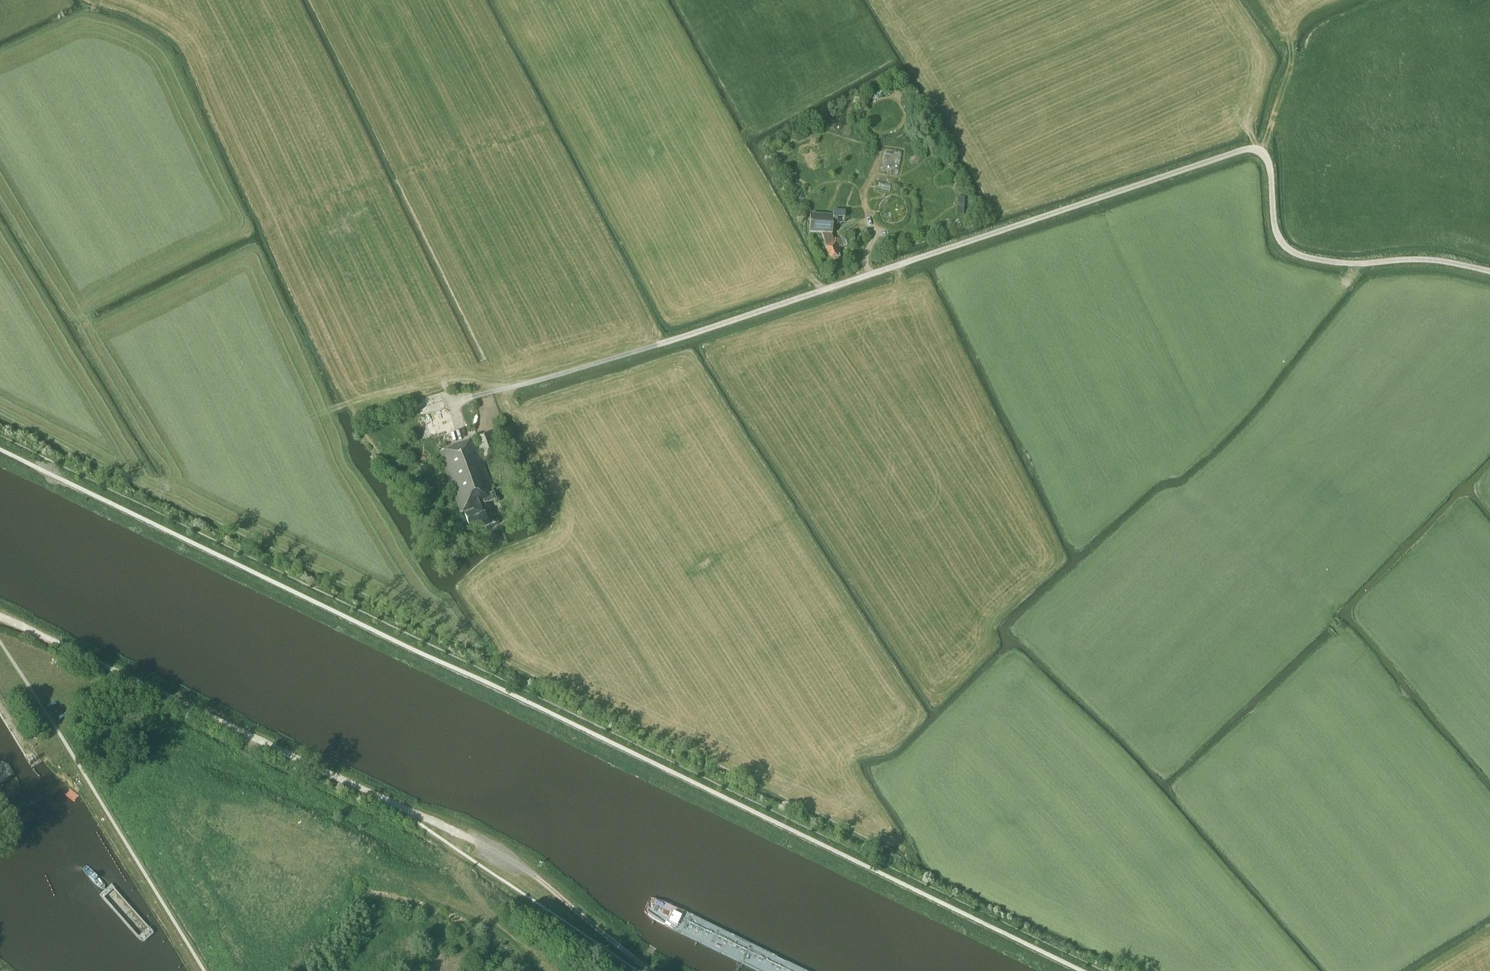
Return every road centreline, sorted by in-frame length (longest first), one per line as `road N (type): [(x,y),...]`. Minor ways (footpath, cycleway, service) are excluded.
road 1 (track): [(0,615),(522,866),(651,970)]
road 2 (track): [(543,970),(533,949),(486,914),(448,856),(446,827)]

